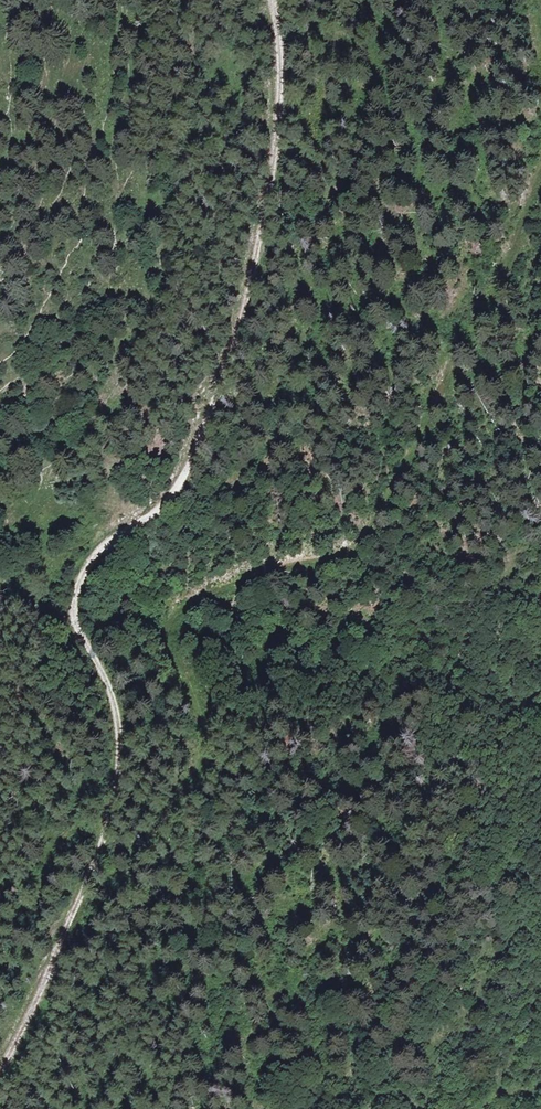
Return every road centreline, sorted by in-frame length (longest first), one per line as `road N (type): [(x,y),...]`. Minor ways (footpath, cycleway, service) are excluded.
road 1 (track): [(0,1071),(88,887),(118,774),(114,699),(74,616),(76,592),(90,560),(168,499),(204,442),(241,323),(274,154),(280,66),(271,0)]
road 2 (track): [(42,987),(99,937),(201,771),(202,720),(184,641),(196,599),(214,580),(238,574),(342,562),(400,509),(454,410),(489,326),(514,291),(526,194),(540,161)]

